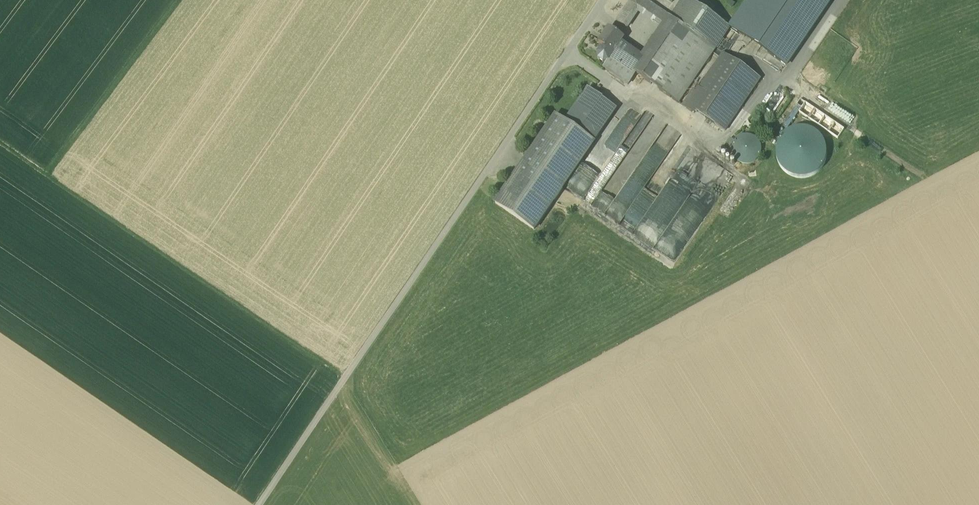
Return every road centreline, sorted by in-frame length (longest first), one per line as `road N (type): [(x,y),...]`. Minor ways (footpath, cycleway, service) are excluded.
road 1 (track): [(602,0),(258,504)]
road 2 (track): [(345,377),(0,139)]
road 3 (track): [(182,0),(52,172)]
road 4 (track): [(924,176),(806,98)]

